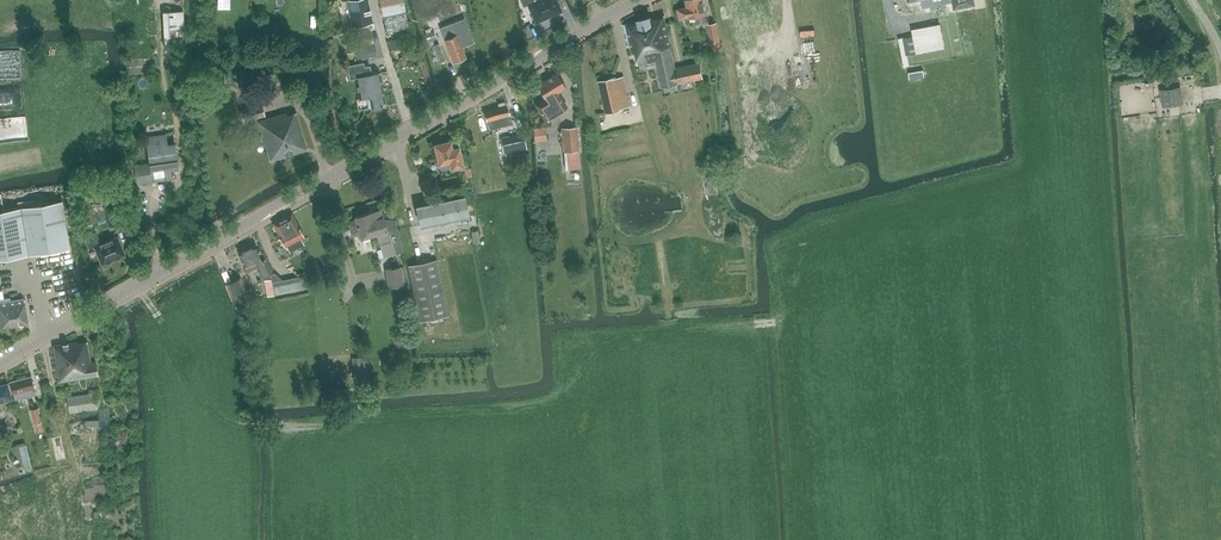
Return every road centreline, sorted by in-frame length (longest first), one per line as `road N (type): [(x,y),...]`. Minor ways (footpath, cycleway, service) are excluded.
road 1 (tertiary): [(0,363),(638,0)]

